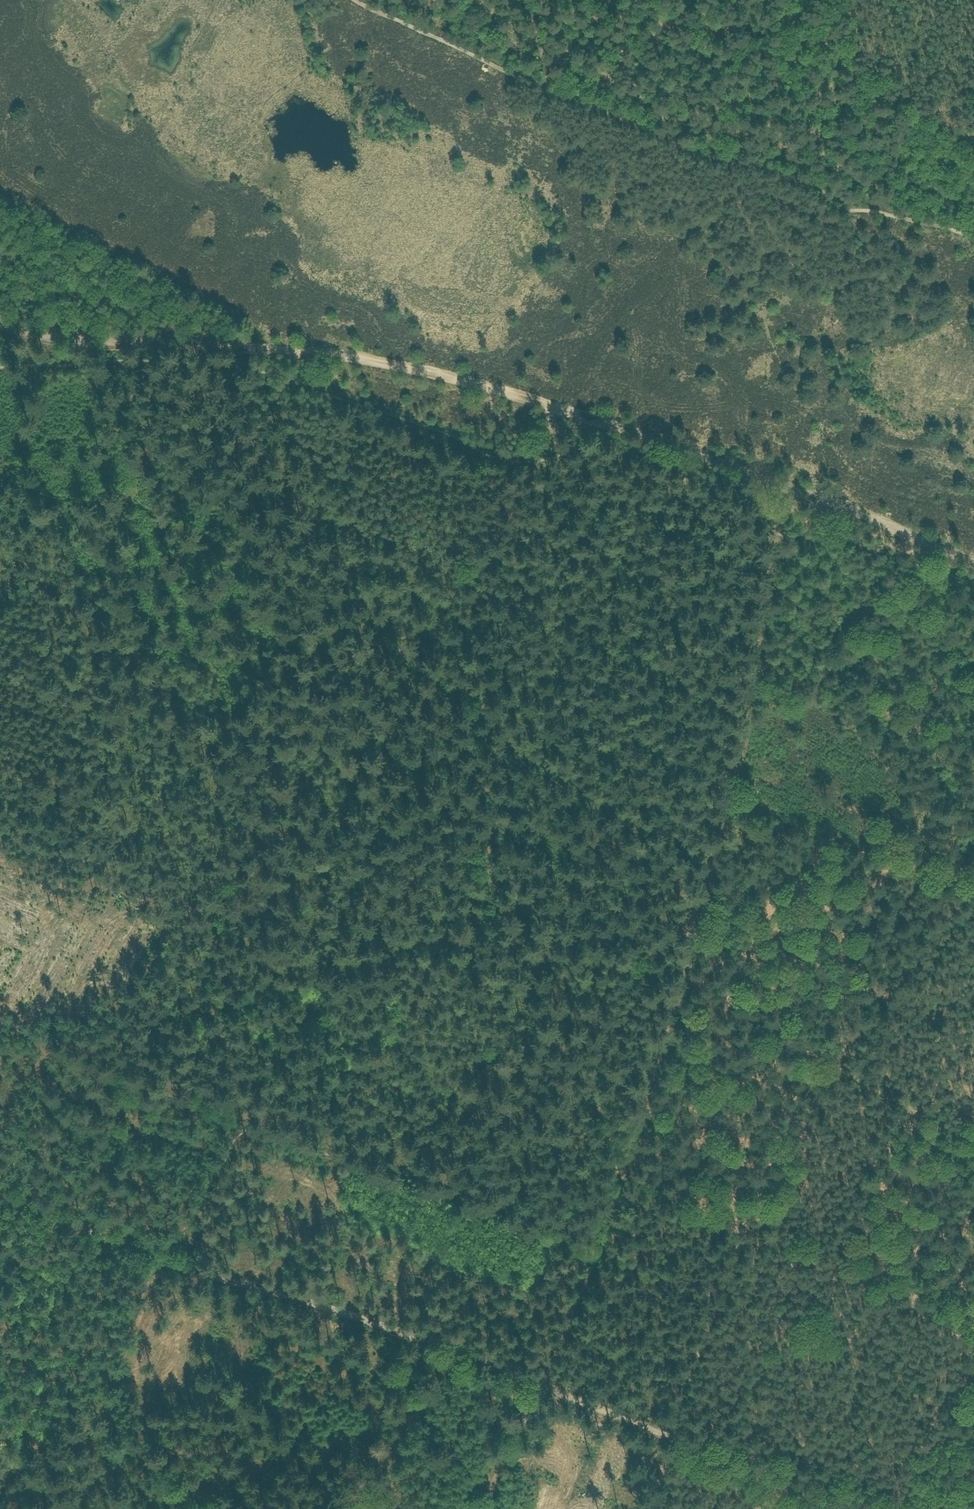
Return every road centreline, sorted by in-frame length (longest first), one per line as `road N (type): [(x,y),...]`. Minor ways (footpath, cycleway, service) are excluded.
road 1 (track): [(686,973),(761,649),(782,484)]
road 2 (track): [(973,563),(782,484),(547,402)]
road 3 (track): [(547,402),(339,356),(150,341)]
road 4 (track): [(604,1218),(973,1369)]
road 5 (track): [(0,648),(126,696),(348,815)]
road 6 (track): [(535,1381),(174,1261)]
road 7 (track): [(258,1125),(591,1251)]
road 8 (track): [(850,1508),(535,1381)]
road 9 (track): [(686,973),(797,1051),(973,1136)]
road 10 (track): [(686,973),(591,1251)]
road 11 (track): [(159,1256),(106,1407),(94,1421),(0,1445)]
road 12 (track): [(500,880),(686,973)]
road 13 (track): [(0,1193),(159,1256)]
road 14 (track): [(348,815),(500,880)]
road 15 (track): [(150,341),(0,326)]
road 16 (track): [(591,1251),(535,1381)]
road 17 (track): [(474,1508),(535,1381)]

